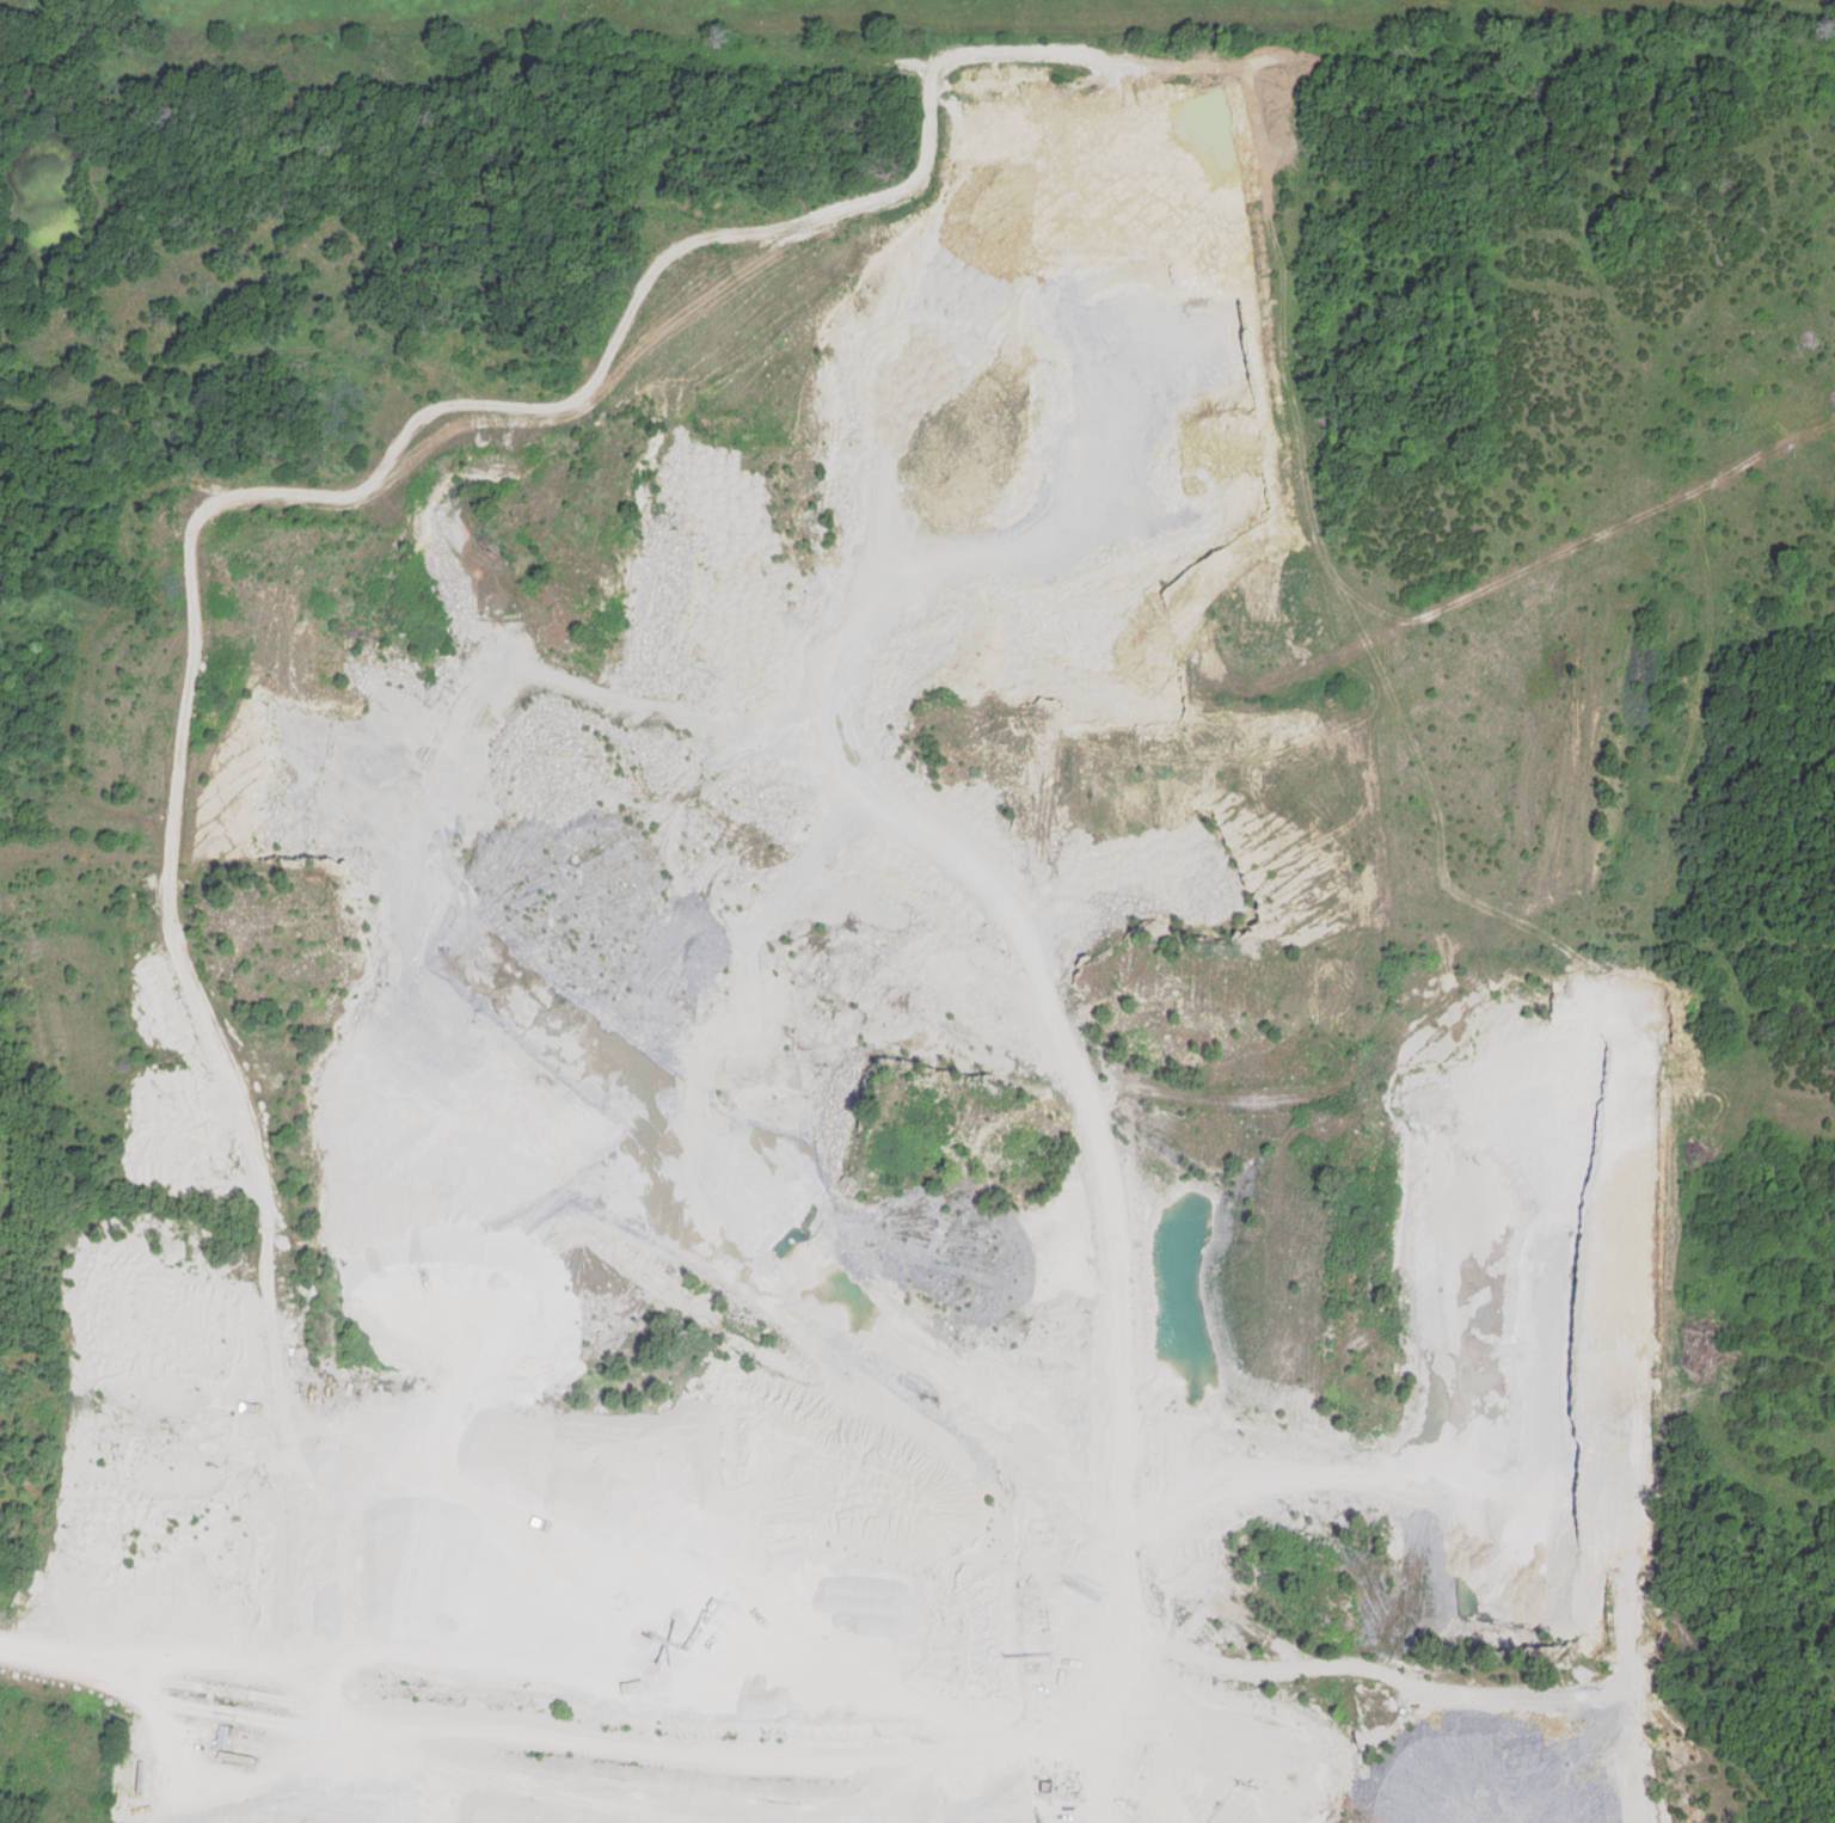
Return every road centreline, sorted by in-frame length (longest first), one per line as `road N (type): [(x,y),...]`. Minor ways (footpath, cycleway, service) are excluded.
road 1 (residential): [(0,1659),(125,1683),(203,1681),(354,1656),(546,1670),(613,1669),(667,1656),(713,1619),(803,1392)]

